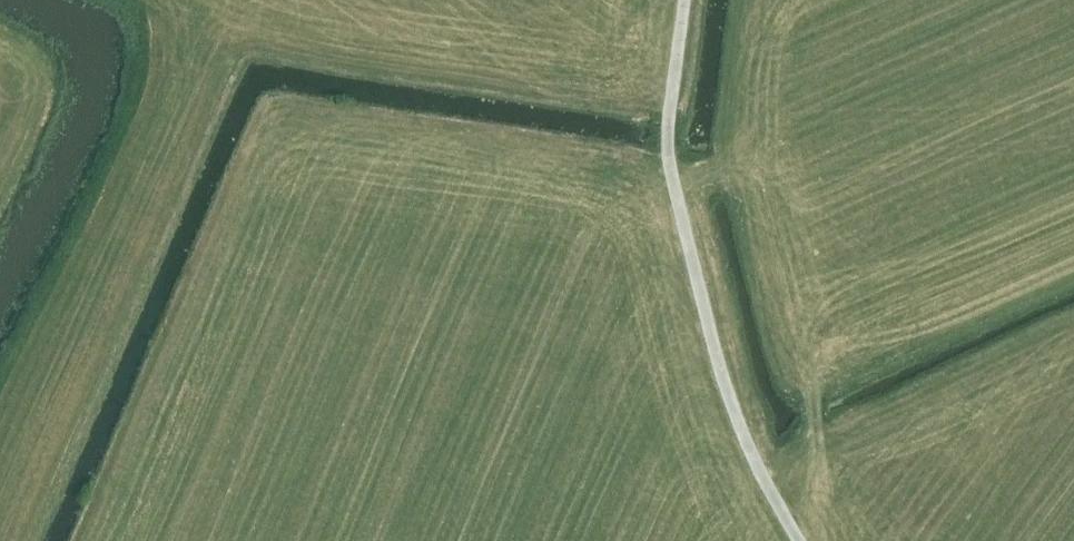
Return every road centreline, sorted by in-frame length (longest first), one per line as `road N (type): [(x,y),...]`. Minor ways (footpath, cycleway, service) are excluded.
road 1 (track): [(686,0),(671,167),(729,398),(800,540)]

